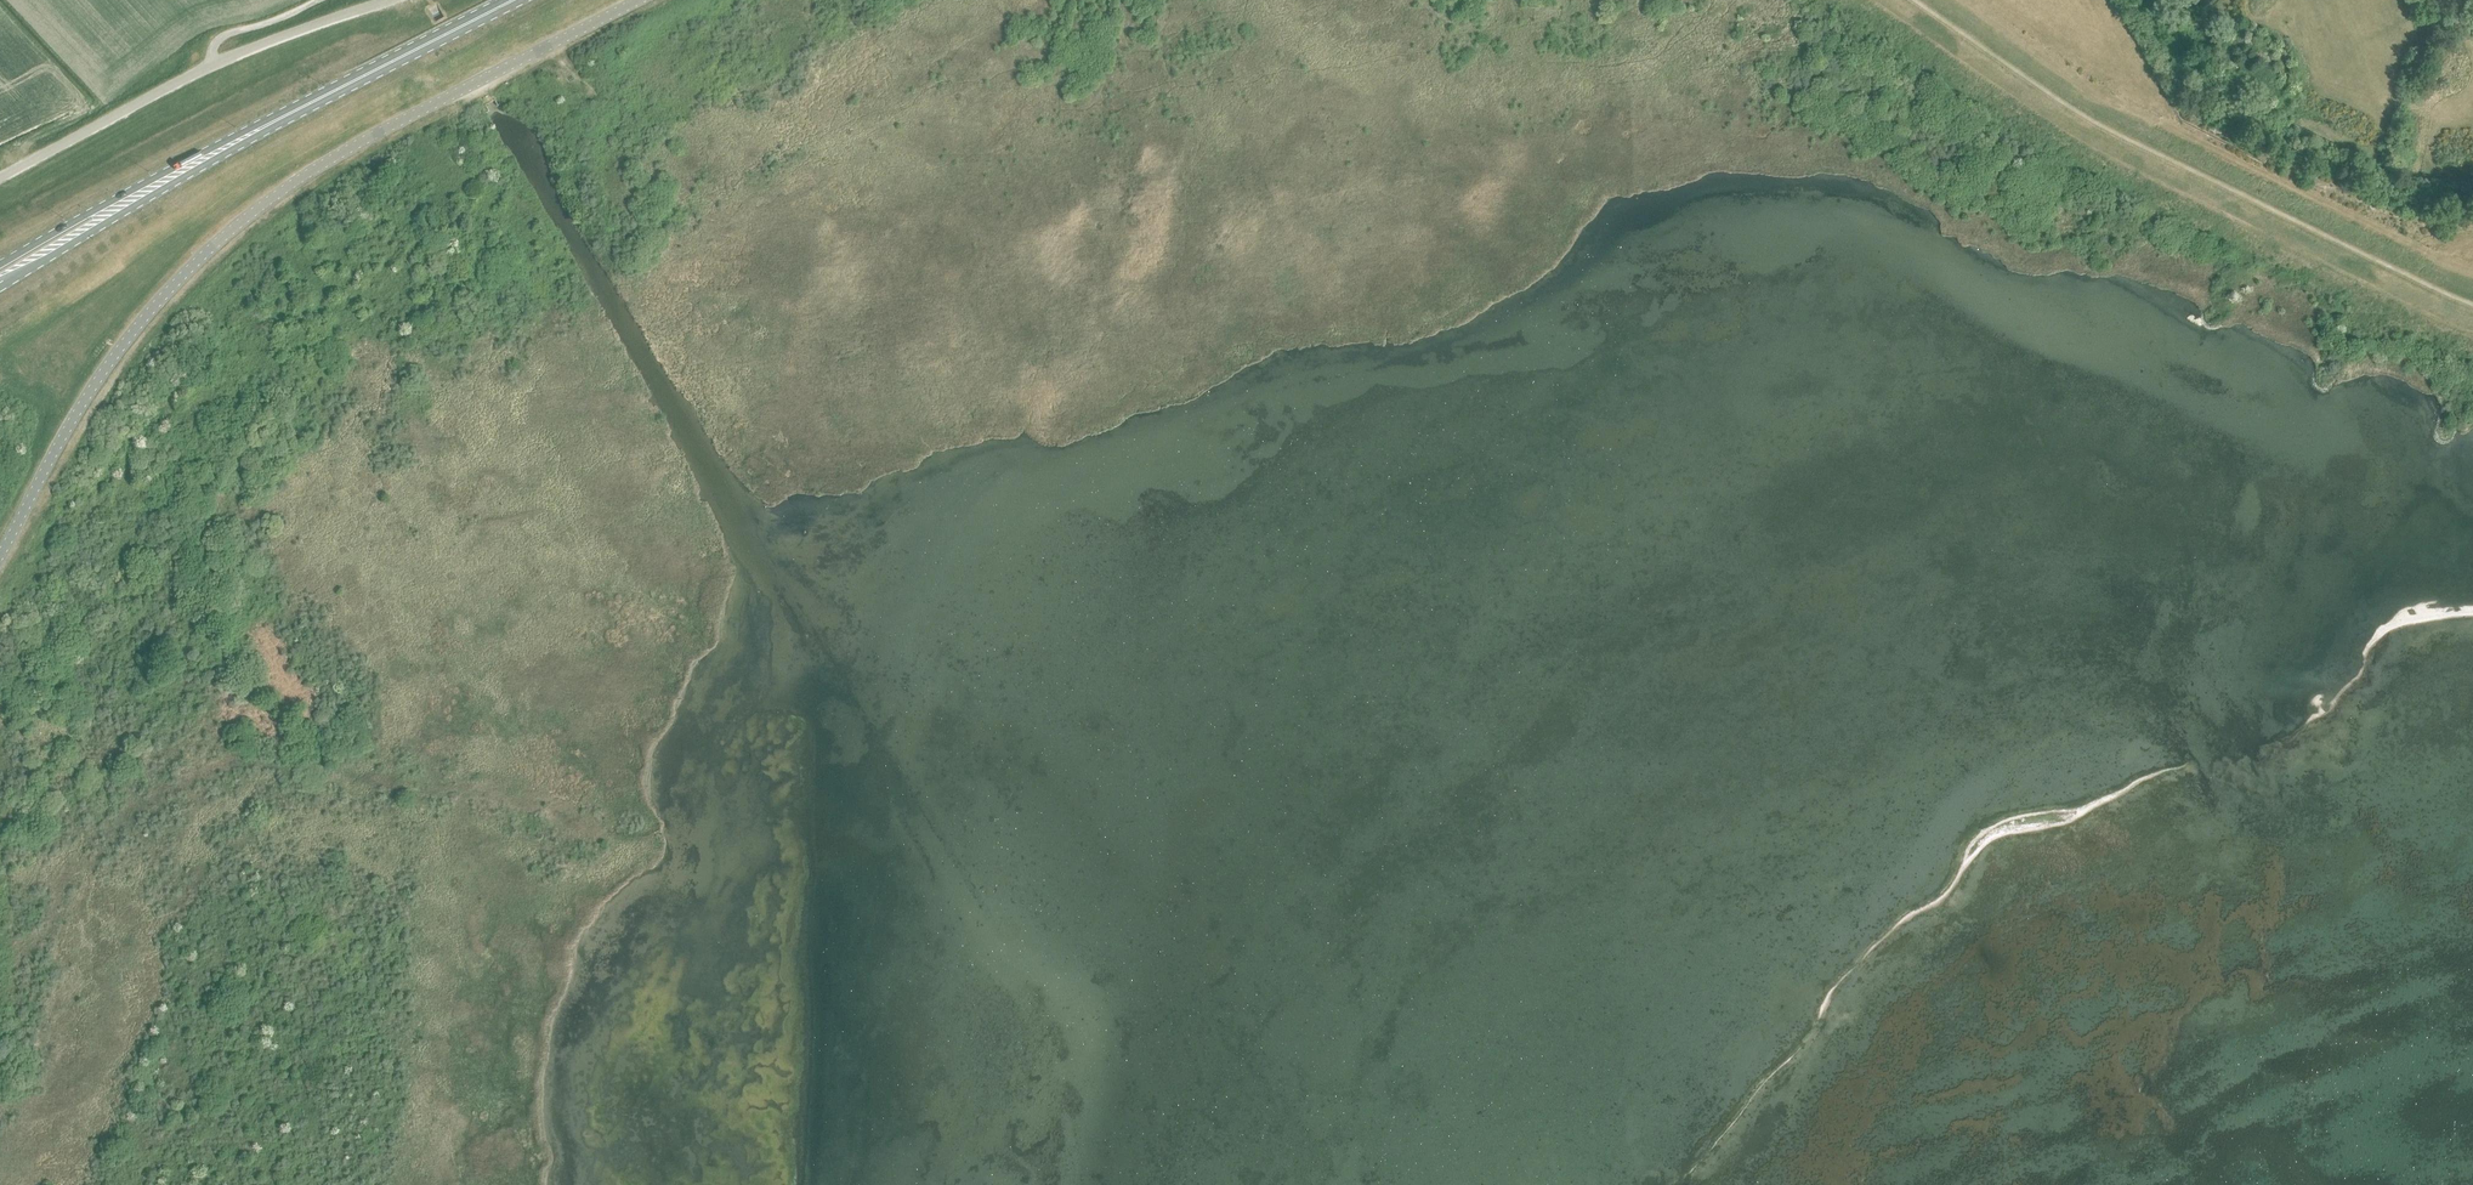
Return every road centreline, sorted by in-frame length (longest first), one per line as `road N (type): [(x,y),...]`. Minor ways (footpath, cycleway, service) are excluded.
road 1 (unclassified): [(0,555),(111,362),(214,245),(351,149),(641,0)]
road 2 (unclassified): [(0,178),(214,65),(391,0)]
road 3 (primary): [(173,174),(514,0)]
road 4 (primary): [(0,287),(173,174)]
road 5 (primary): [(173,174),(0,264)]

